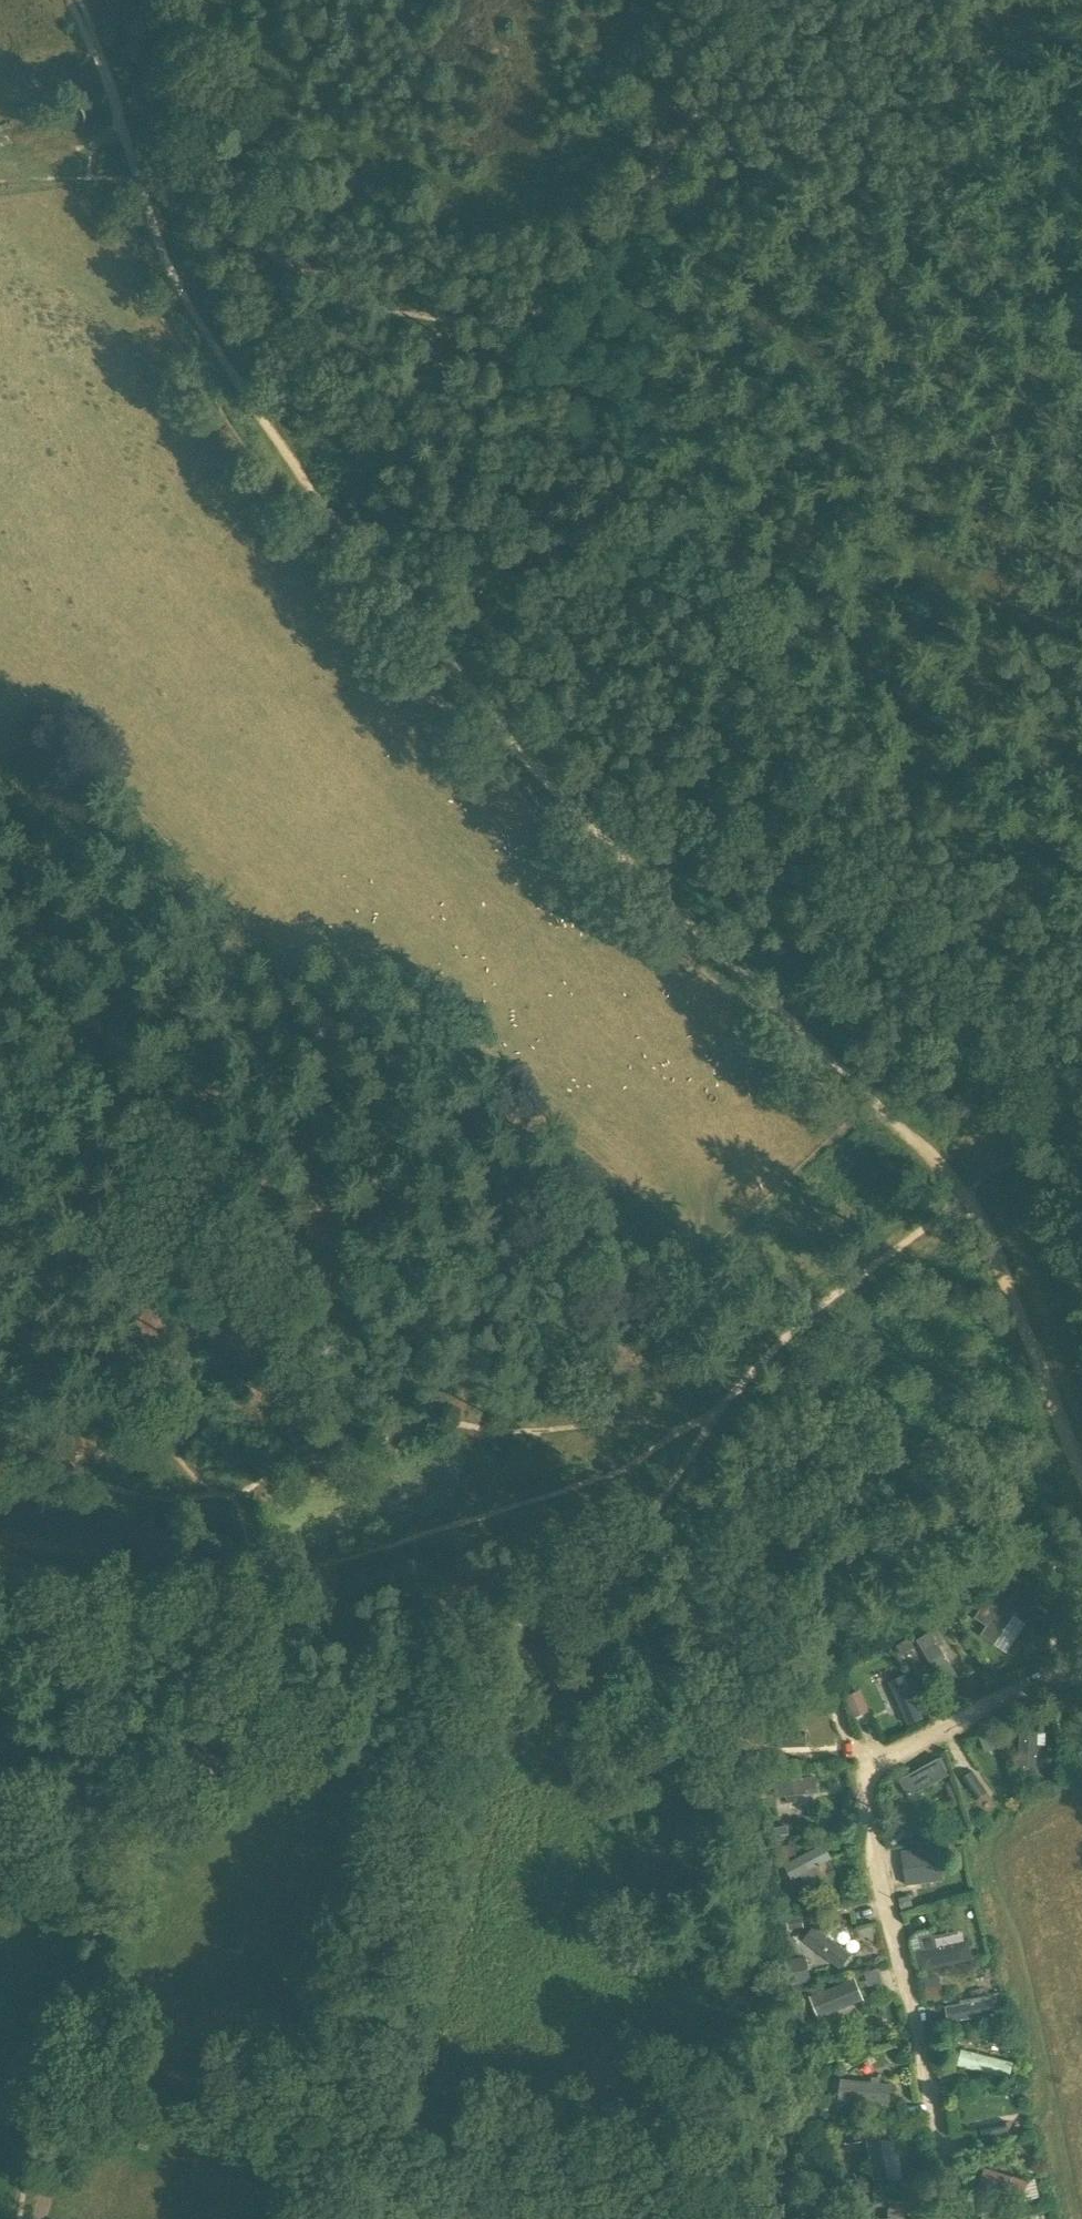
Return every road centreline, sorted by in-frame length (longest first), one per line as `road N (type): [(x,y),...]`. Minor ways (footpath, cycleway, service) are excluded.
road 1 (track): [(720,2193),(585,1587),(643,1527),(697,1442)]
road 2 (track): [(40,2218),(110,1934),(113,1872)]
road 3 (track): [(113,1872),(73,1813),(0,1779)]

